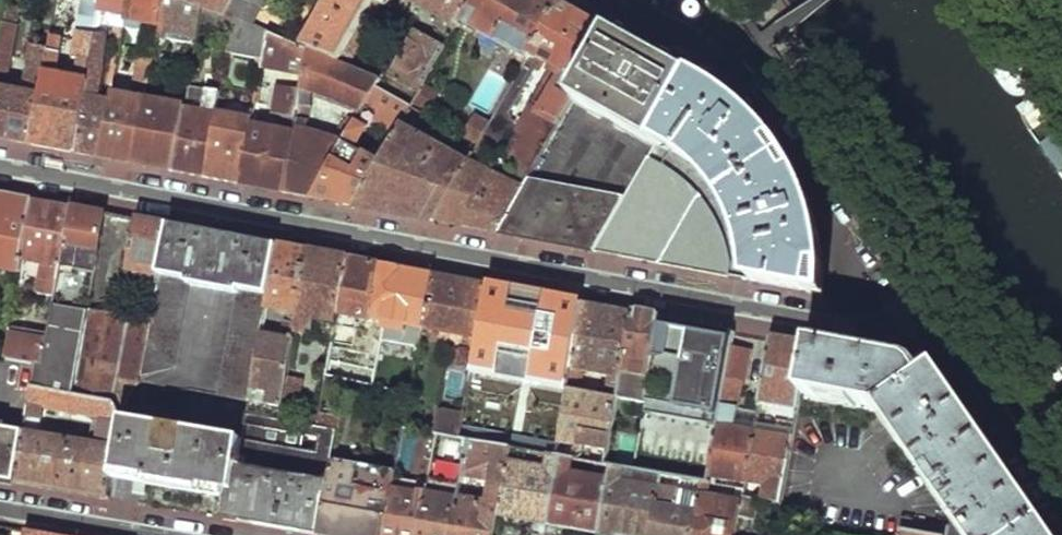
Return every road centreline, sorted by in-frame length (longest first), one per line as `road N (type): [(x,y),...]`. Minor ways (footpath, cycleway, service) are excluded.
road 1 (residential): [(924,300),(886,327),(827,324),(0,166)]
road 2 (residential): [(924,300),(764,88),(716,51),(621,0)]
road 3 (residential): [(1061,498),(924,300)]
road 4 (residential): [(0,509),(150,534)]

